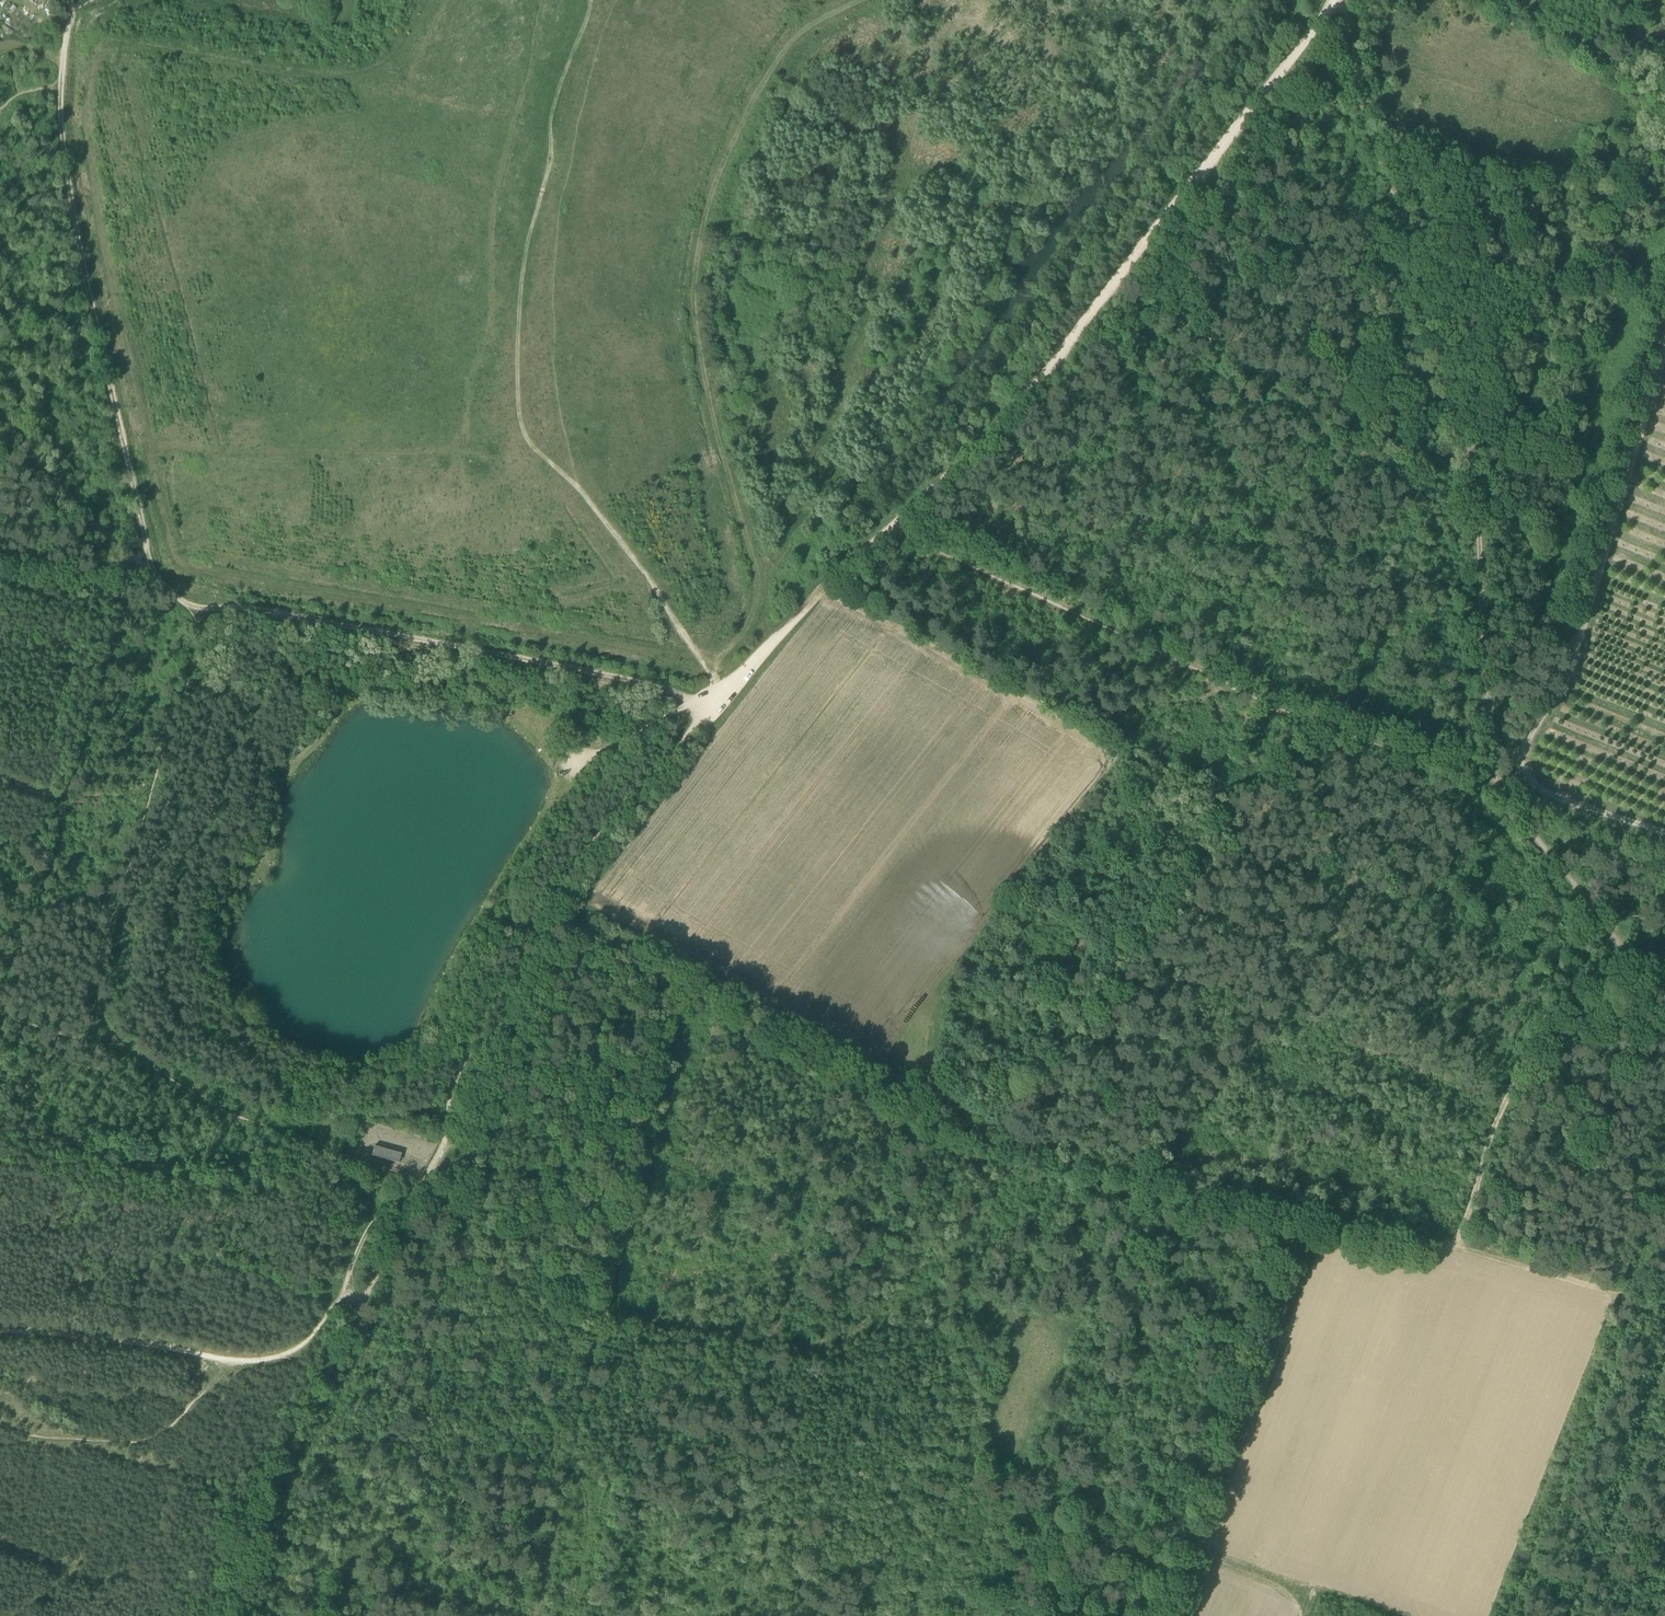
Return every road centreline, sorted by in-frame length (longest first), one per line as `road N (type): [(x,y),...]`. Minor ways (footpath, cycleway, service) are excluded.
road 1 (track): [(703,1001),(923,1123),(1452,1247),(1556,1008),(1642,990)]
road 2 (track): [(1334,0),(1096,309),(721,698)]
road 3 (track): [(1343,0),(1352,15),(1365,107),(1459,384),(1476,488),(1493,778)]
road 4 (track): [(865,0),(806,30),(784,52),(723,167),(703,231),(695,346),(755,584),(736,640),(704,665)]
road 5 (track): [(721,698),(606,820),(546,902),(472,1038),(453,1082),(445,1139),(357,1309)]
road 6 (track): [(537,1615),(703,1001)]
road 7 (track): [(1664,832),(1533,792),(1524,738),(1564,688),(1582,646),(1664,368)]
road 8 (track): [(75,10),(62,84),(66,174),(150,562)]
road 9 (track): [(196,611),(196,646),(97,994),(102,1018),(181,1085)]
road 10 (track): [(196,611),(249,608),(610,678),(693,701)]
road 11 (track): [(342,1301),(310,1343),(253,1360),(0,1333)]
road 12 (track): [(1317,1216),(1210,1560)]
road 13 (track): [(357,1309),(248,1521),(231,1615)]
road 14 (track): [(519,443),(567,476),(623,537),(721,698)]
road 15 (track): [(1493,778),(1497,794),(1642,980),(1642,1007),(1664,1014)]
road 16 (track): [(181,1085),(378,1176),(393,1206)]
road 17 (track): [(1664,1286),(1631,1288),(1480,1243),(1452,1247)]
road 18 (track): [(136,566),(0,419)]
road 19 (track): [(546,902),(594,941),(703,1001)]
road 20 (track): [(1148,1175),(1097,1324),(1083,1332)]
road 21 (track): [(693,701),(581,768)]

